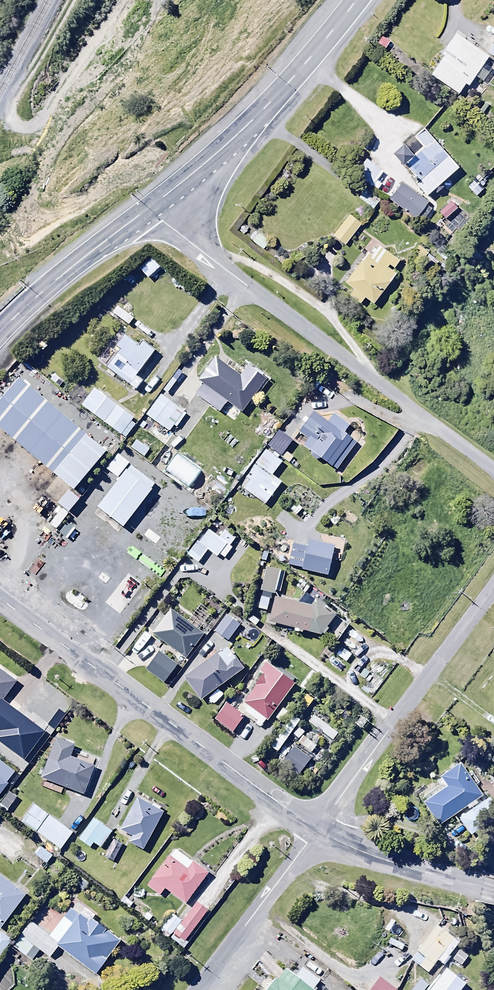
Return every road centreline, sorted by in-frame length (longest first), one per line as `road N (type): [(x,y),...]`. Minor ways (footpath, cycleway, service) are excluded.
road 1 (residential): [(146,209),(493,470)]
road 2 (residential): [(316,830),(0,600)]
road 3 (residential): [(316,830),(493,586)]
road 4 (trunk): [(146,209),(257,114),(356,0)]
road 5 (residential): [(197,989),(316,830)]
road 6 (trunk): [(0,331),(146,209)]
road 7 (residential): [(493,890),(360,852),(316,830)]

